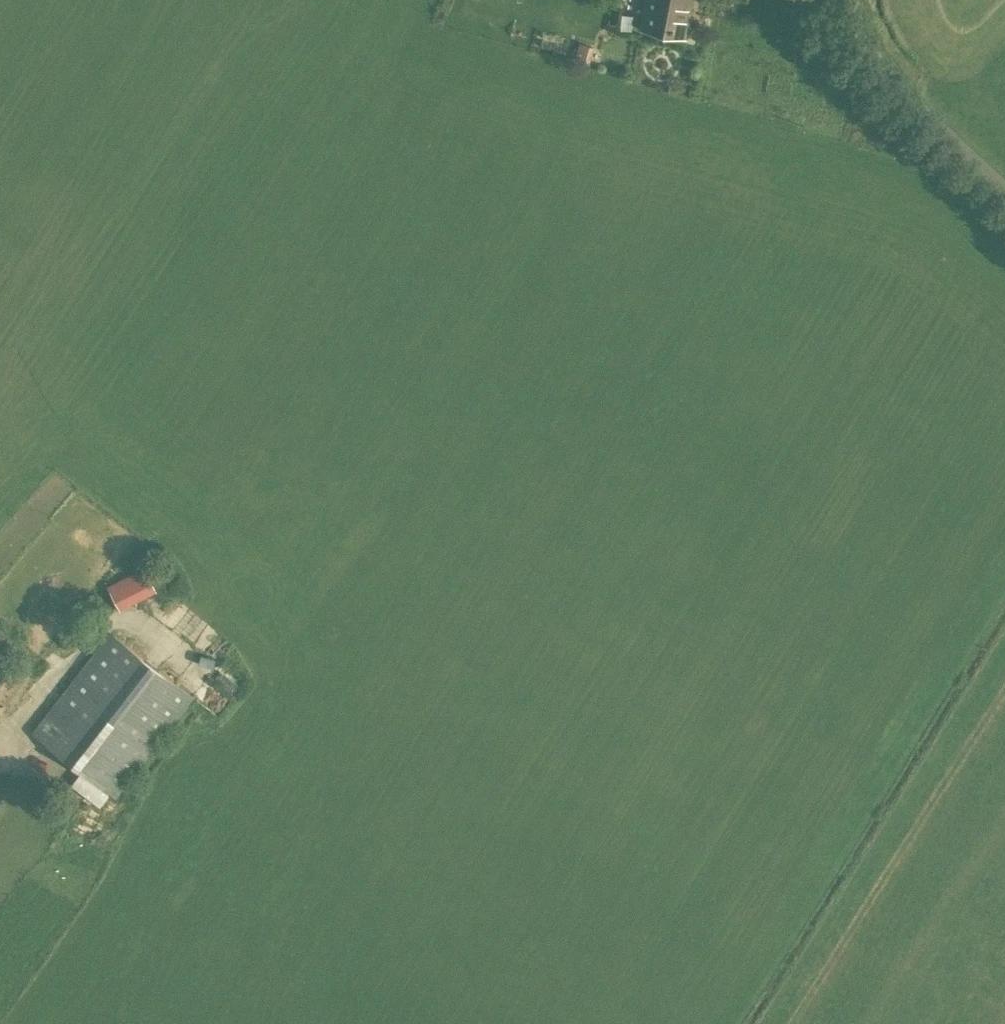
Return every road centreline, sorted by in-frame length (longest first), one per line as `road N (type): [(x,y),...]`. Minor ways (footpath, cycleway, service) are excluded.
road 1 (unclassified): [(1004,180),(865,45),(842,0)]

